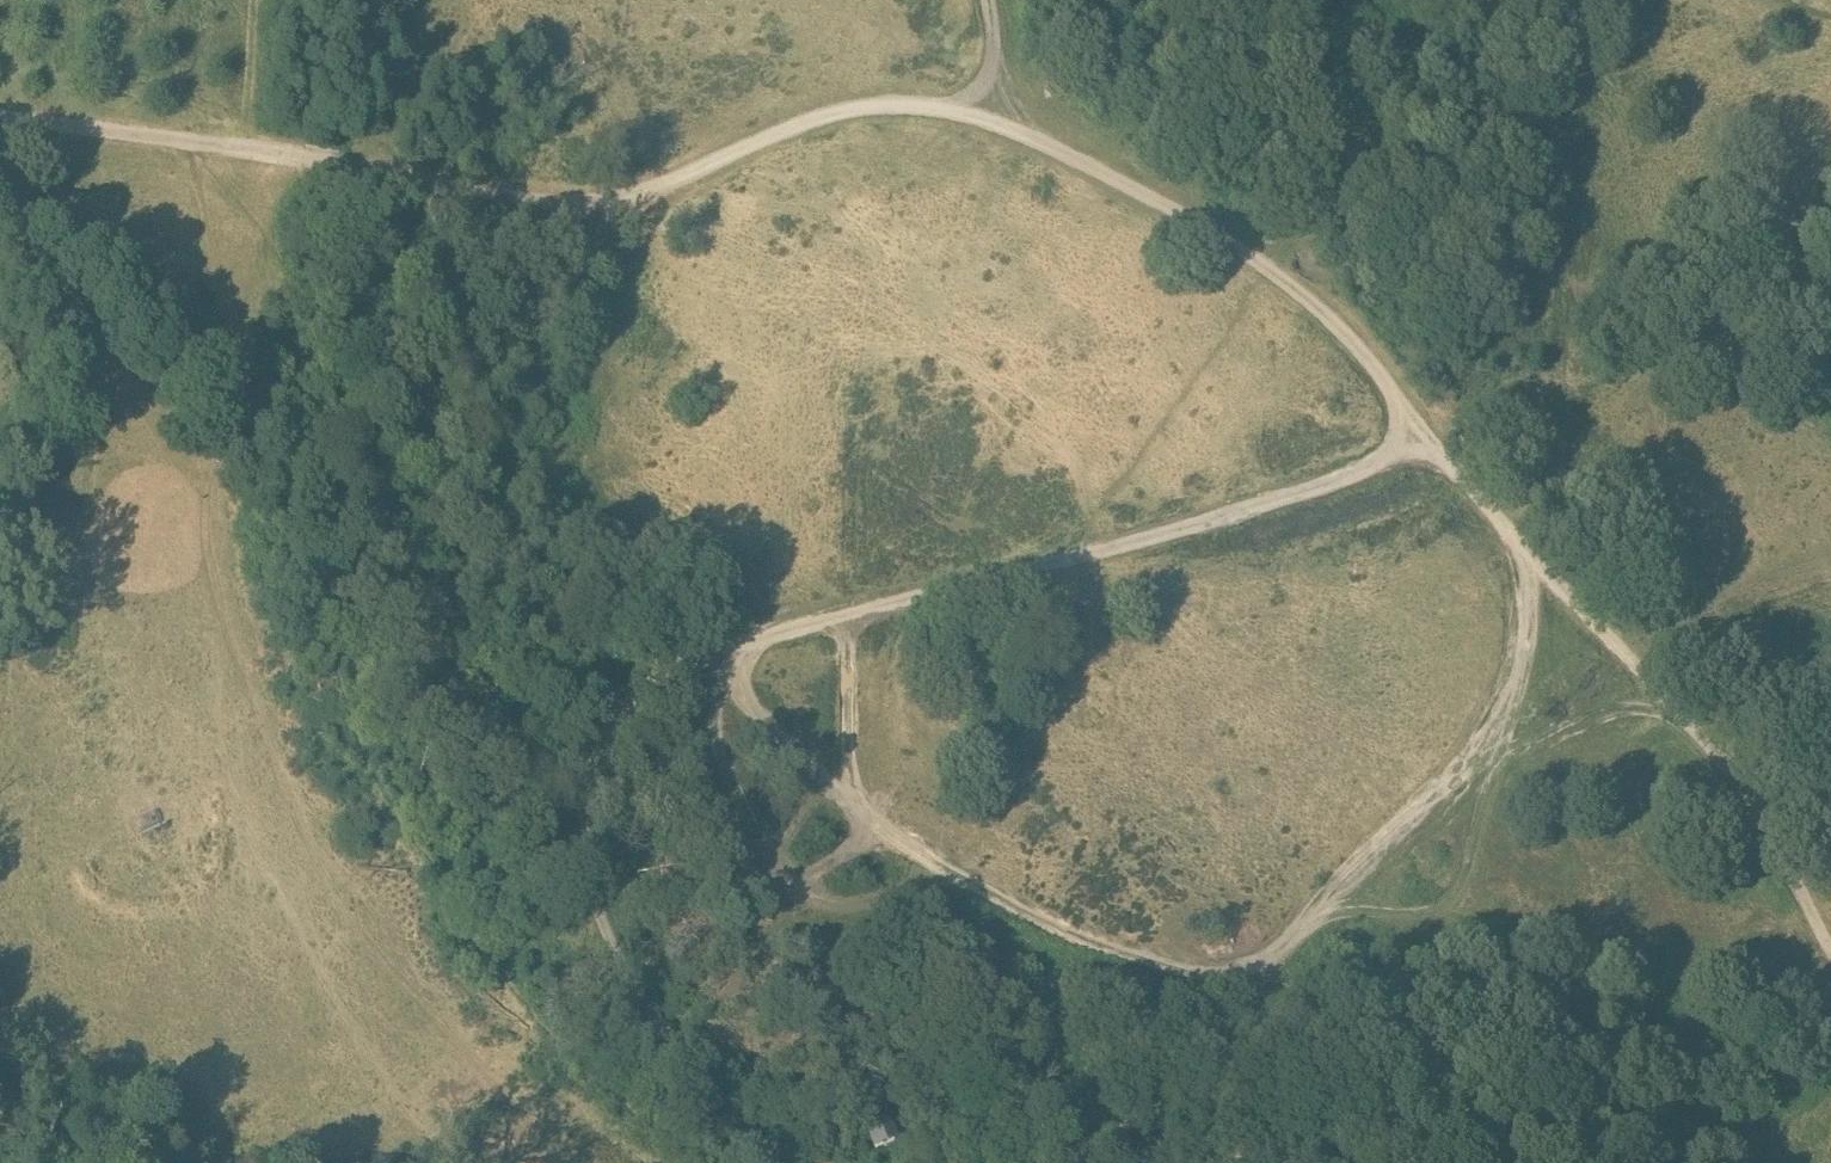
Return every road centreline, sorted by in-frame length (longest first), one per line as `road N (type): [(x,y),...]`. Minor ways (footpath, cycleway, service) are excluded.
road 1 (track): [(197,144),(529,193),(592,195),(688,170),(848,108),(899,104),(953,107),(1121,179),(1244,247),(1335,318),(1370,357),(1404,431),(1736,749),(1780,824),(1830,954)]
road 2 (track): [(766,1162),(645,1015),(609,938),(591,846),(593,791),(605,747),(626,711),(669,676),(717,655),(1358,473),(1386,457),(1404,431)]
road 3 (track): [(1519,544),(1530,593),(1526,646),(1456,893),(1438,909),(1411,917),(1353,913),(1317,926),(1250,983),(1225,993),(1116,976),(916,869),(755,724),(735,695),(734,650)]
road 4 (track): [(426,1131),(379,1040),(220,601),(209,547),(229,338),(197,144)]
road 5 (track): [(955,891),(835,929),(798,909),(771,880),(713,760),(717,655)]
road 6 (track): [(1460,0),(1404,52),(1353,136),(1287,279)]
road 7 (track): [(418,842),(459,801),(605,747)]
road 8 (track): [(0,115),(197,144)]

